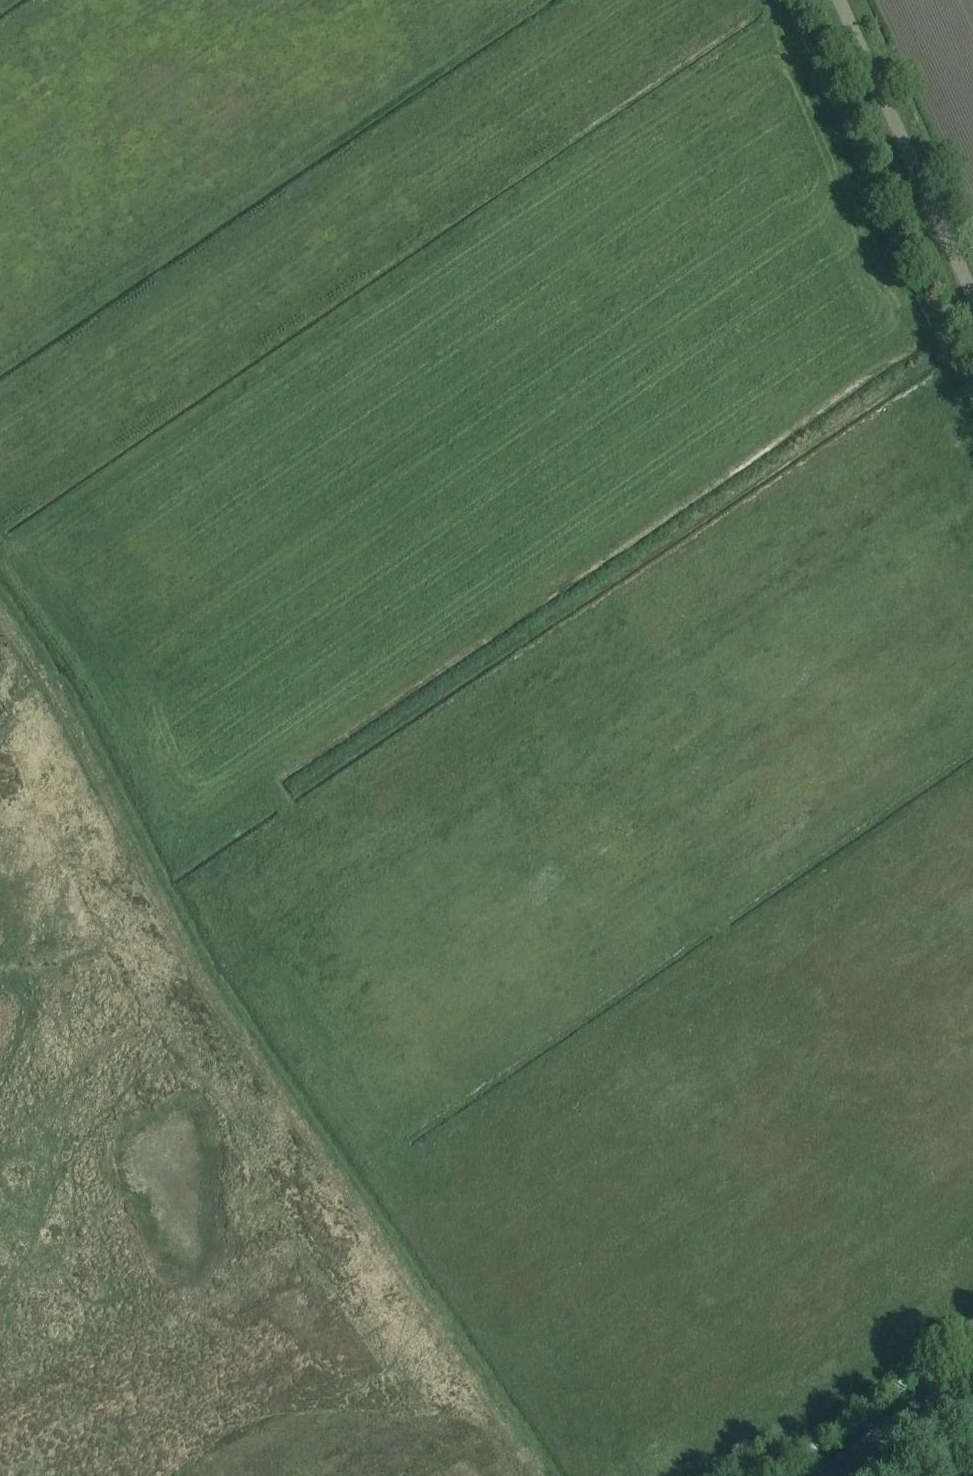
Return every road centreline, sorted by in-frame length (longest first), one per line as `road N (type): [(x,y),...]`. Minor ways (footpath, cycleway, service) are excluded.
road 1 (unclassified): [(972,292),(840,0)]
road 2 (secondary): [(833,1475),(972,1375)]

